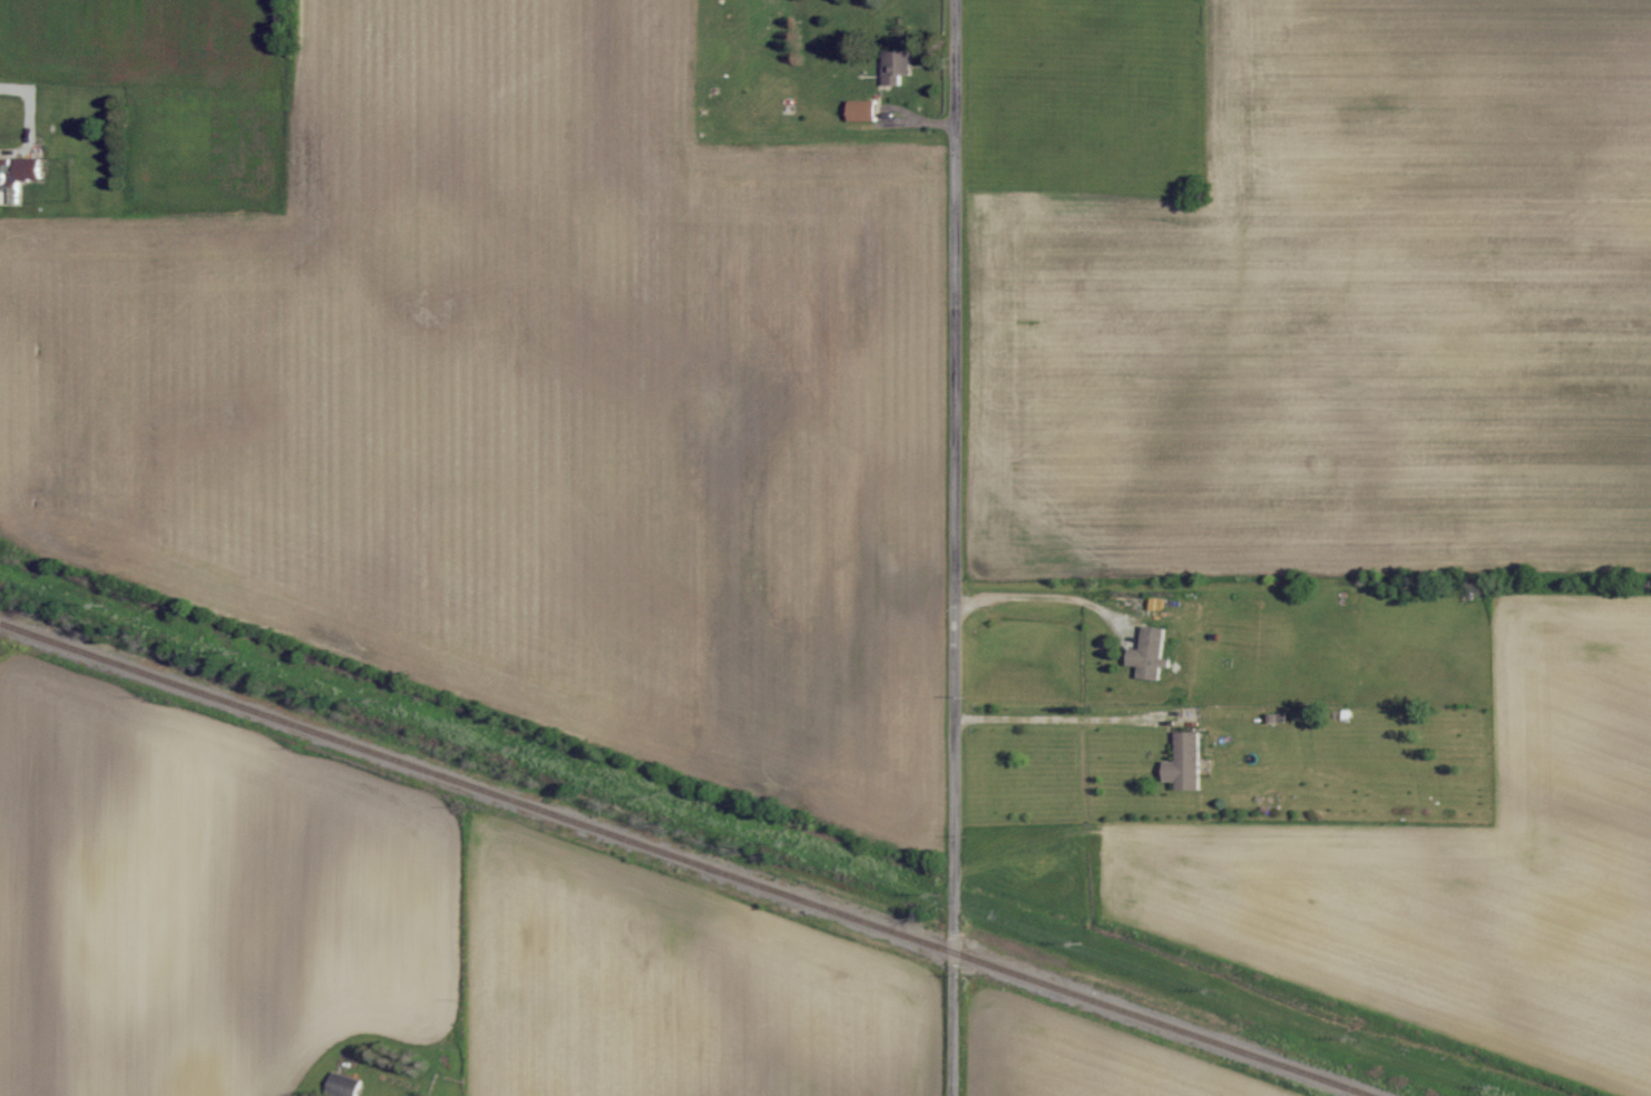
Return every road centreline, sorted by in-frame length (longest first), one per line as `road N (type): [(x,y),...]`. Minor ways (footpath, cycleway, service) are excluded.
road 1 (residential): [(956,1095),(957,0)]

